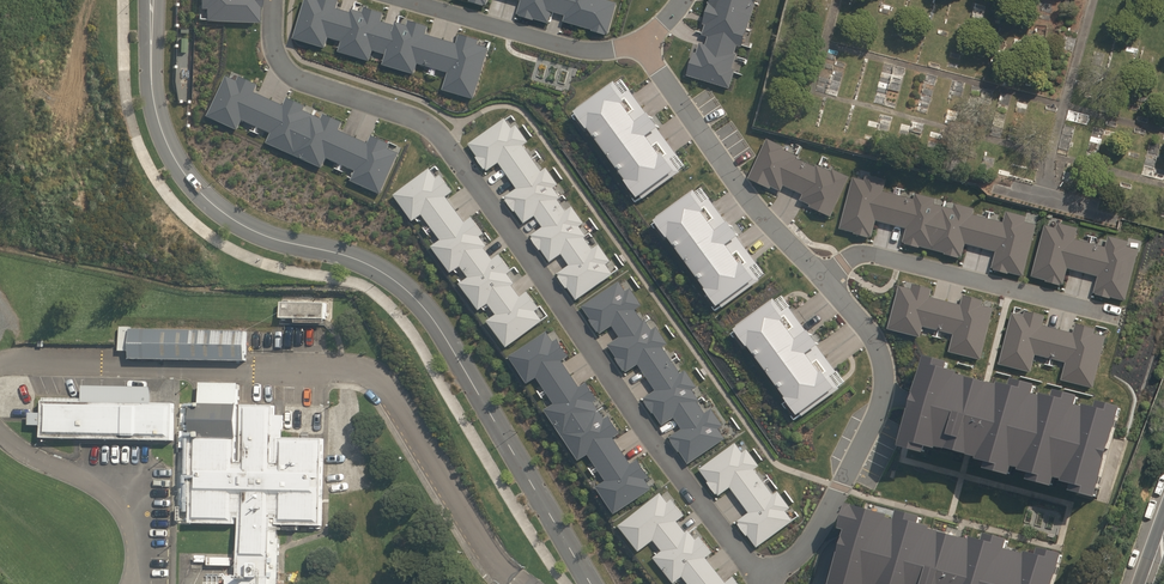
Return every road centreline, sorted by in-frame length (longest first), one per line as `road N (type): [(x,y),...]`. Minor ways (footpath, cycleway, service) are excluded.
road 1 (residential): [(273,0),(273,42),(287,68),(406,111),(441,135),(726,535),(760,565),(781,563),(810,538),(877,405),(876,342),(821,276)]
road 2 (unclassified): [(153,0),(155,110),(185,175),(245,227),(370,265),(418,301),(591,583)]
road 3 (residential): [(1119,315),(867,251),(821,276)]
road 4 (residential): [(821,276),(737,184),(639,38)]
road 5 (residential): [(639,38),(578,47),(415,0)]

